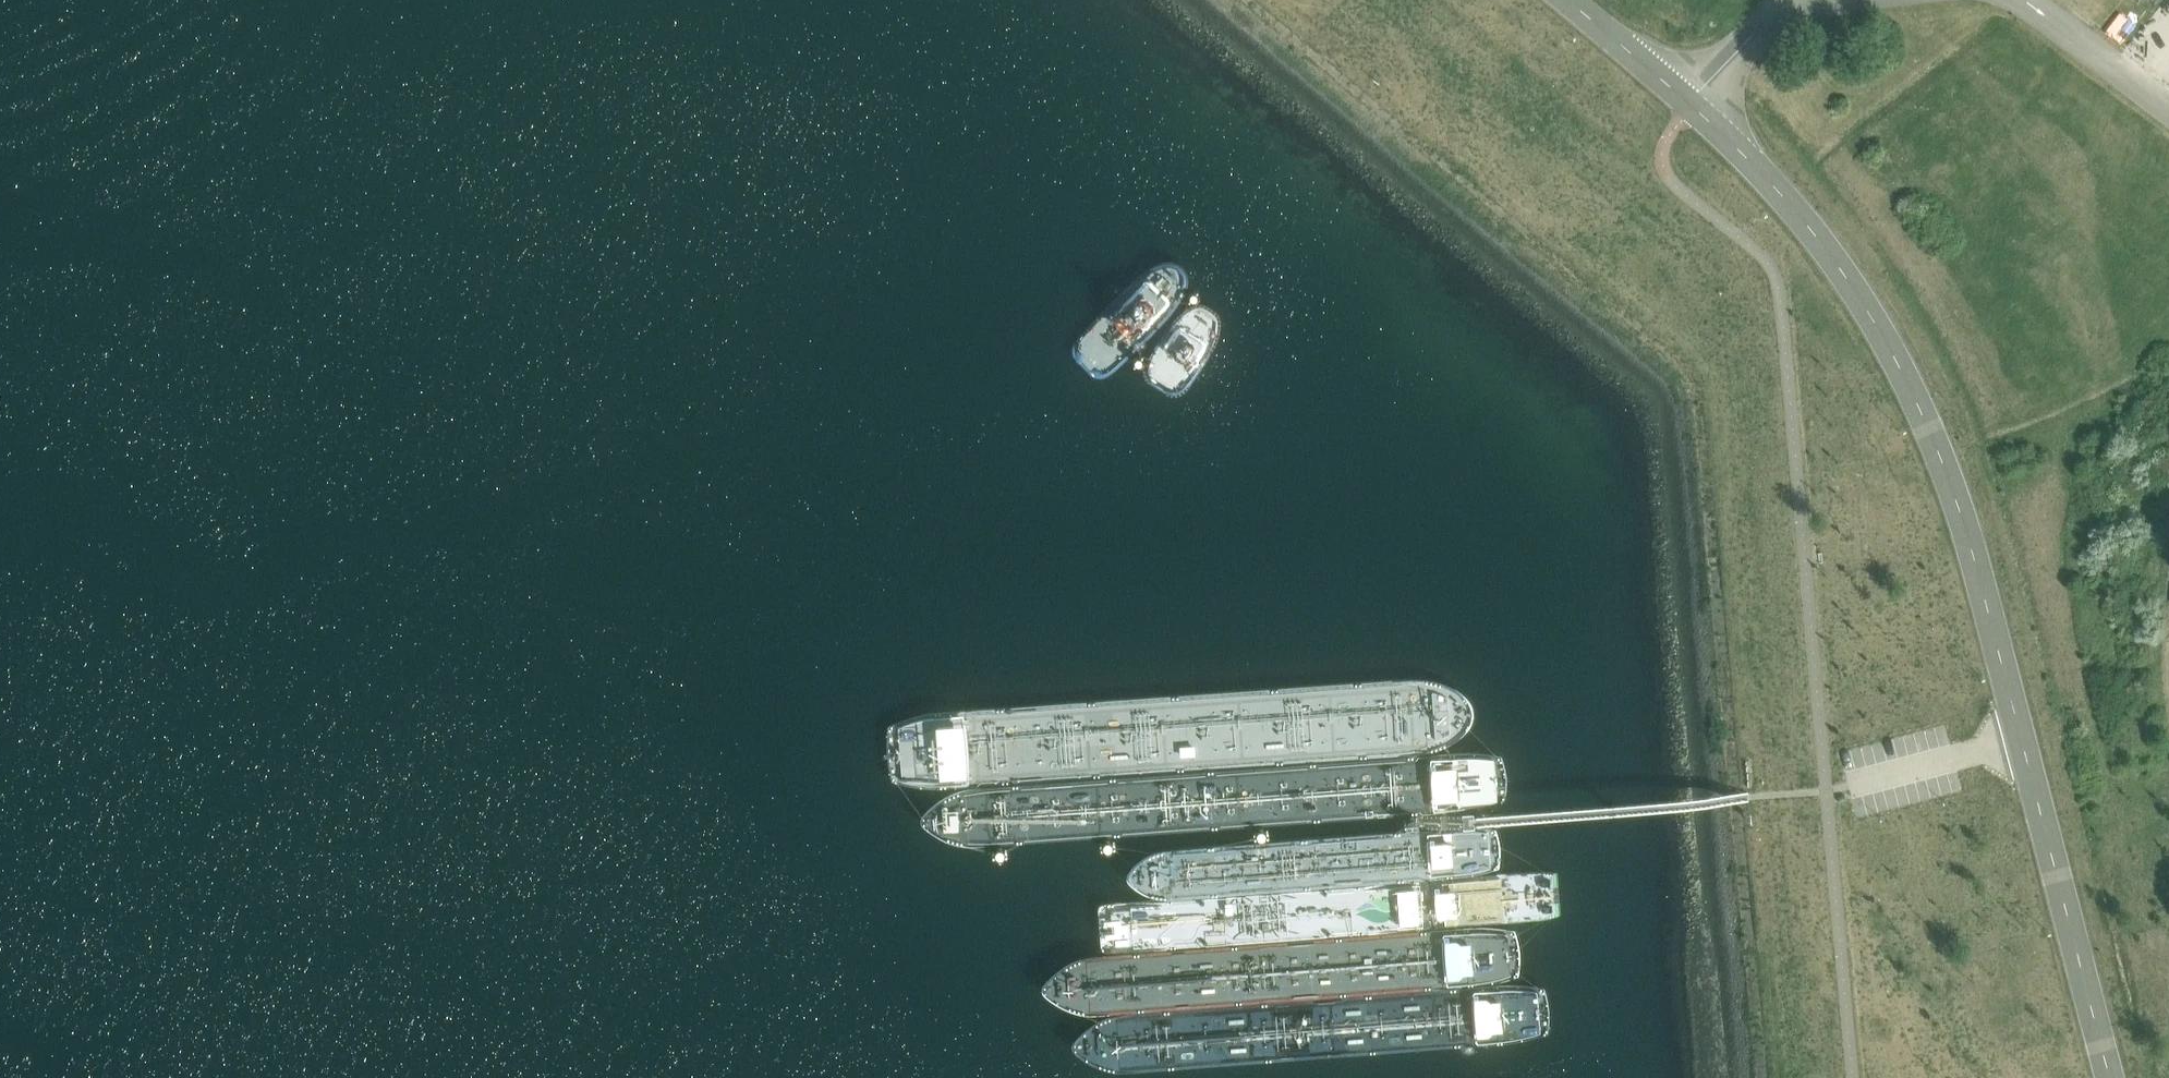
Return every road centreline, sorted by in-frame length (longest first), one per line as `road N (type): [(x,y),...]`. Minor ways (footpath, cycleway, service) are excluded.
road 1 (tertiary): [(2110,1077),(1947,469),(1898,365),(1844,272),(1772,181),(1571,0)]

